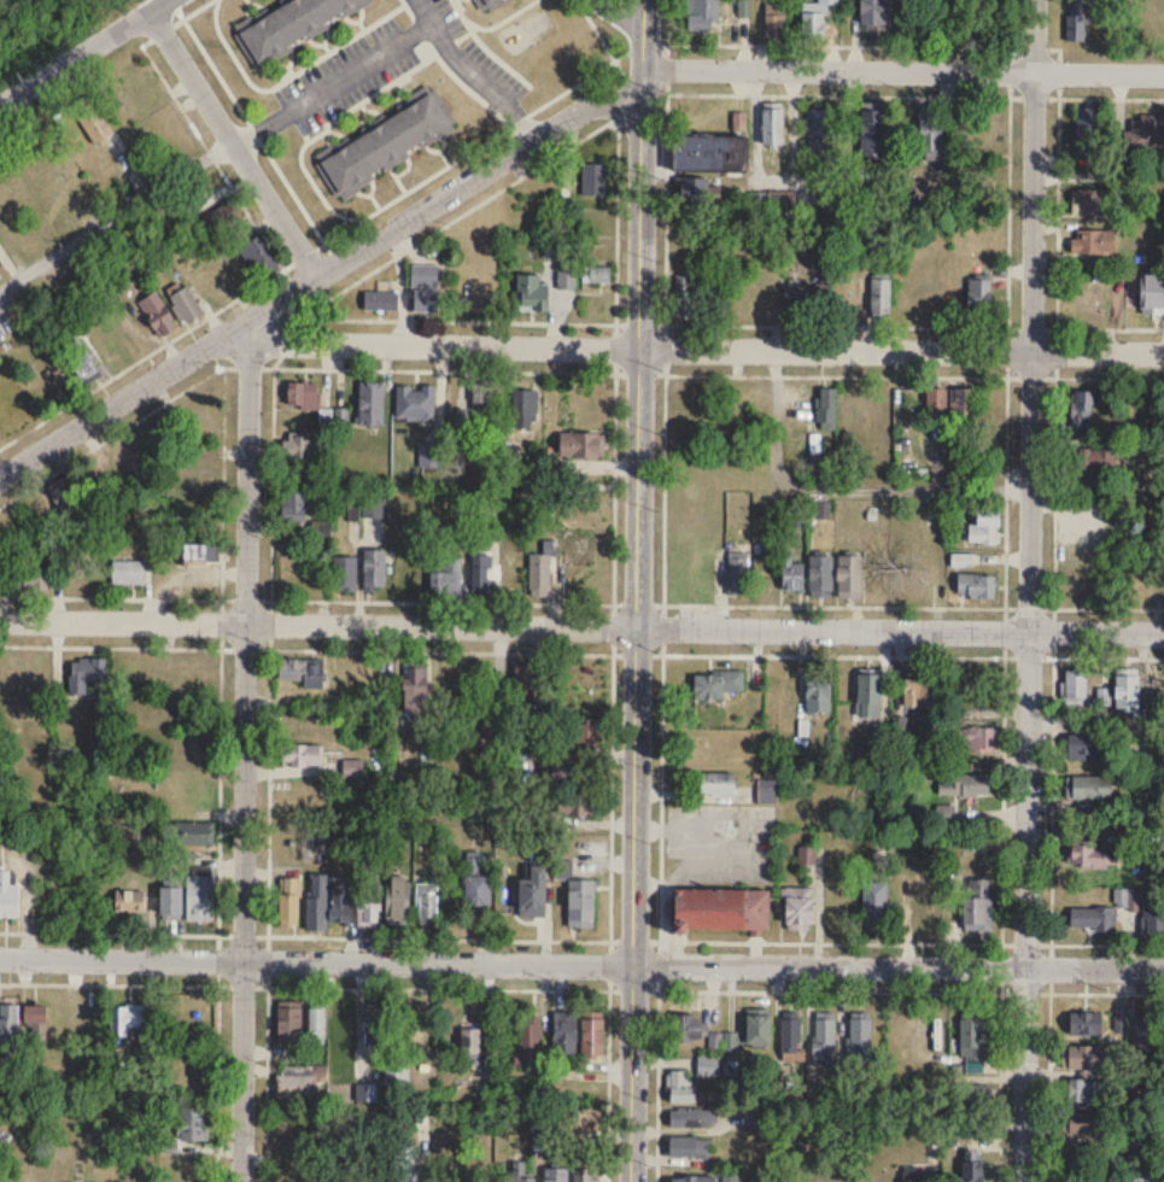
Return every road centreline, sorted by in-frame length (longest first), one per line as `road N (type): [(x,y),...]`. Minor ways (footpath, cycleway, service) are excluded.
road 1 (residential): [(643,0),(631,1181)]
road 2 (residential): [(1036,0),(1024,1181)]
road 3 (residential): [(0,619),(1163,633)]
road 4 (residential): [(0,958),(1163,968)]
road 5 (residential): [(238,326),(251,340),(289,341),(1163,352)]
road 6 (residential): [(251,340),(240,1181)]
road 7 (residential): [(0,476),(590,106),(641,105)]
road 8 (residential): [(643,66),(1163,74)]
road 9 (residential): [(152,11),(317,275)]
road 10 (residential): [(0,111),(170,0)]

